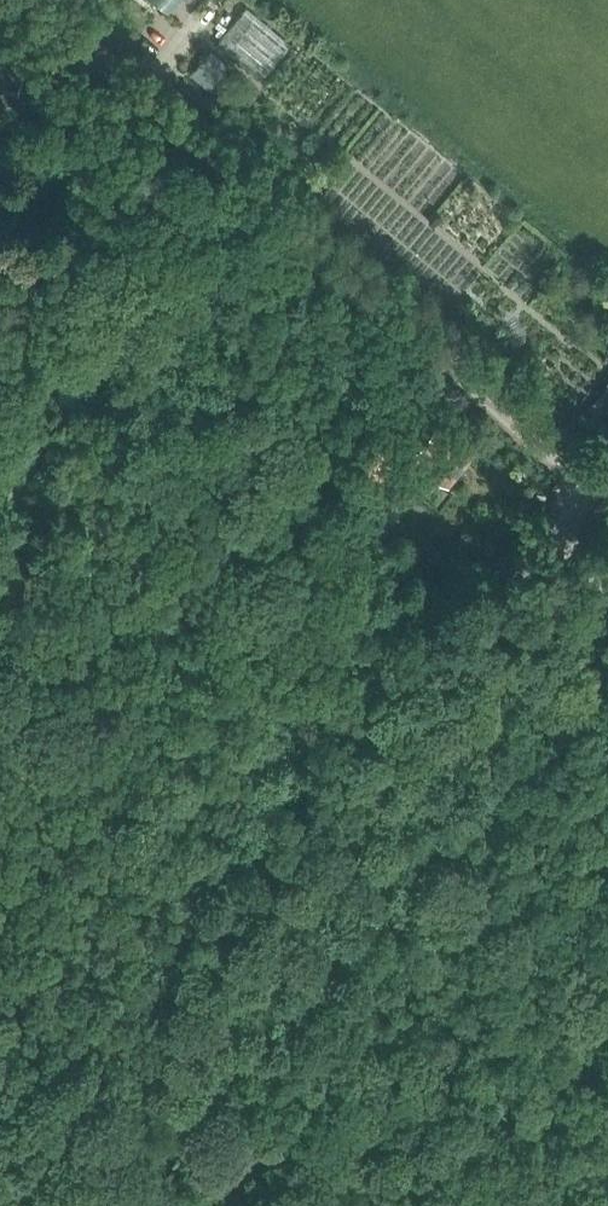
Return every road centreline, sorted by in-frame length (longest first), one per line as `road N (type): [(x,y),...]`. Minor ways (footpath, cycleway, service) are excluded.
road 1 (track): [(607,487),(14,0)]

